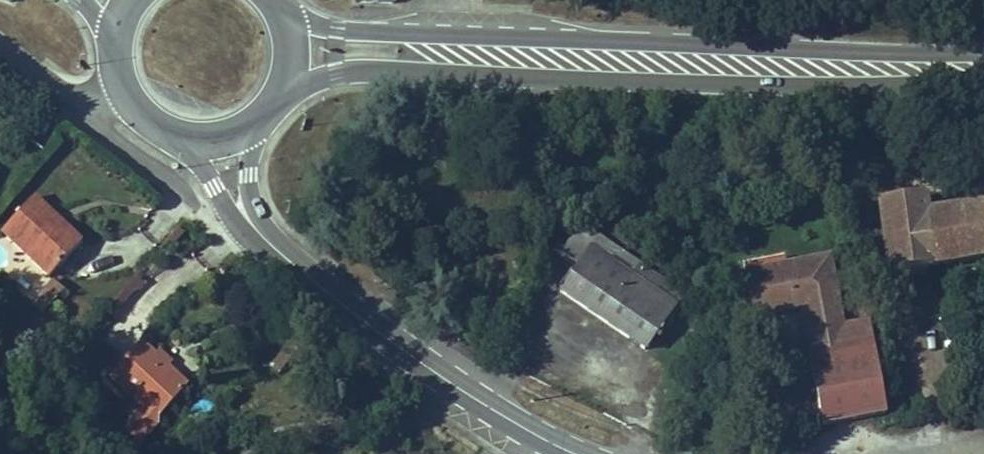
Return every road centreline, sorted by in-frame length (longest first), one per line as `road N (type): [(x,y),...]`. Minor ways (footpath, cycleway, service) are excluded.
road 1 (primary): [(950,67),(797,52),(339,31),(310,24),(280,0)]
road 2 (primary): [(287,87),(380,73),(817,87),(950,67)]
road 3 (secondary): [(571,453),(439,374),(293,263)]
road 4 (secondary): [(189,143),(218,198),(293,263)]
road 5 (secondary): [(293,263),(251,199),(258,126)]

